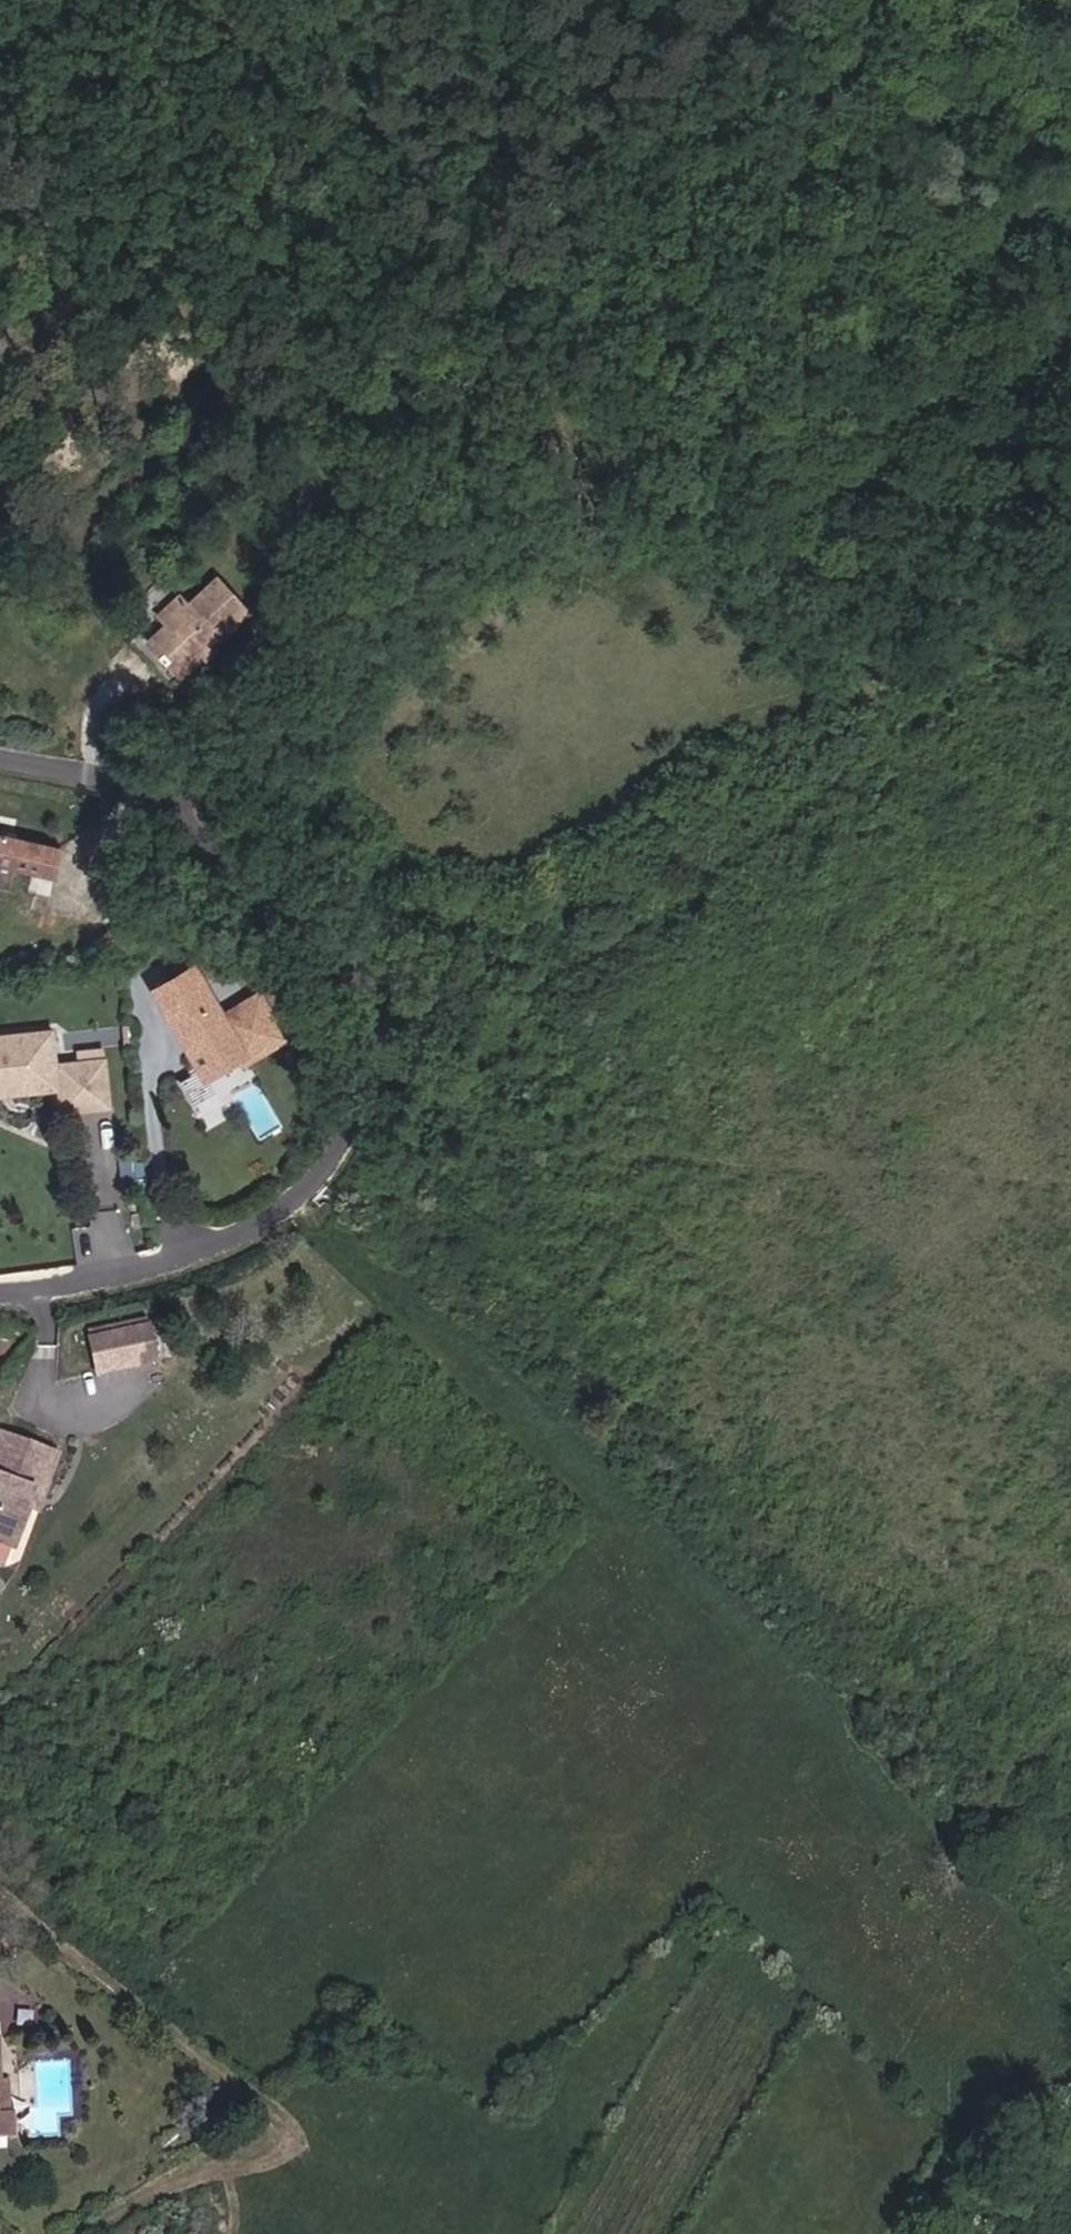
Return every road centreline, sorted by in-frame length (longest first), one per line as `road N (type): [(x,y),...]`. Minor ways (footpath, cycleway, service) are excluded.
road 1 (residential): [(0,1292),(210,1240),(273,1212),(313,1182),(354,1128),(378,1014),(363,960),(246,823),(200,795),(0,757)]
road 2 (track): [(0,47),(240,283),(391,461),(420,507),(404,559),(171,789)]

